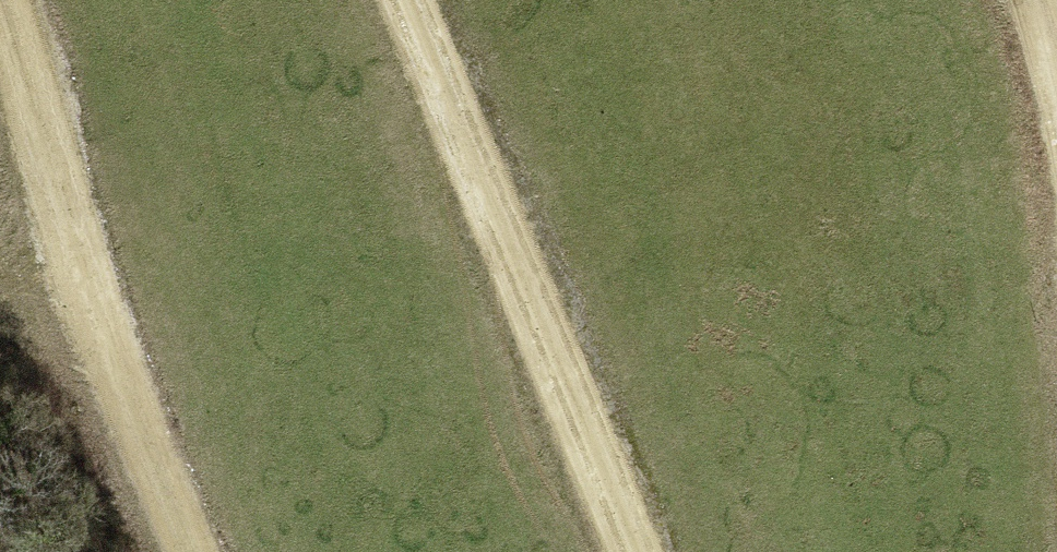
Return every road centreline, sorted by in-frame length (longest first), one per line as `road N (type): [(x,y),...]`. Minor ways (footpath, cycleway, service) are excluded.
road 1 (track): [(632,551),(407,0)]
road 2 (track): [(196,551),(0,19)]

